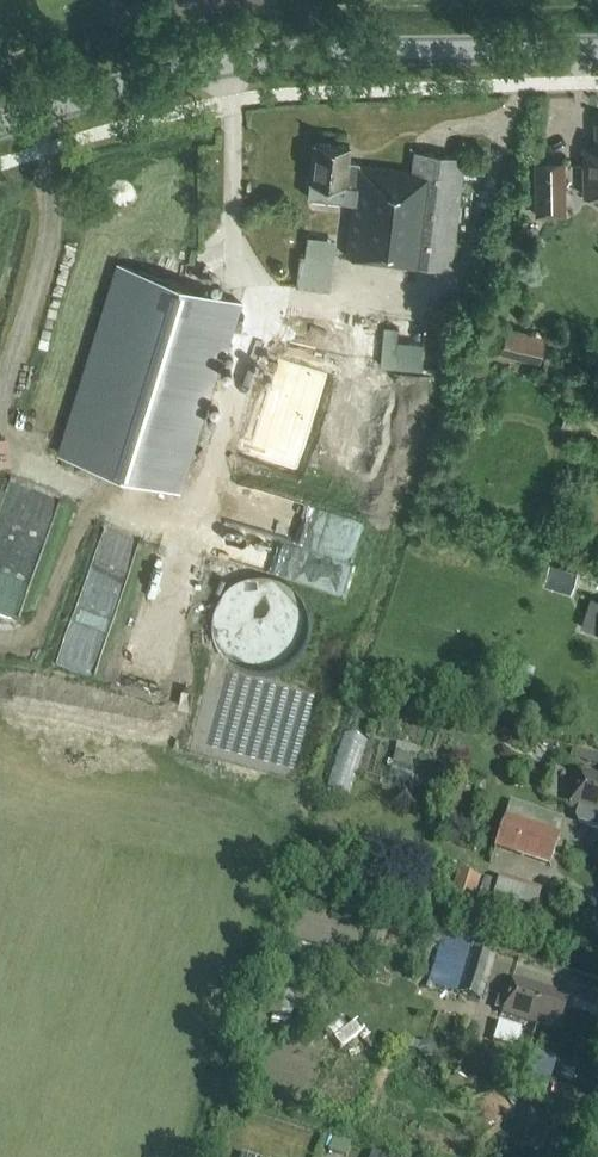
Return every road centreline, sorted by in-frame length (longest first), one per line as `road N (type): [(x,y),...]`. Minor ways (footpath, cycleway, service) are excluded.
road 1 (track): [(0,645),(26,649),(93,501),(194,517),(260,296),(232,237),(229,64)]
road 2 (secondary): [(0,121),(255,58),(597,53)]
road 3 (track): [(0,425),(52,236),(45,150),(32,111)]

